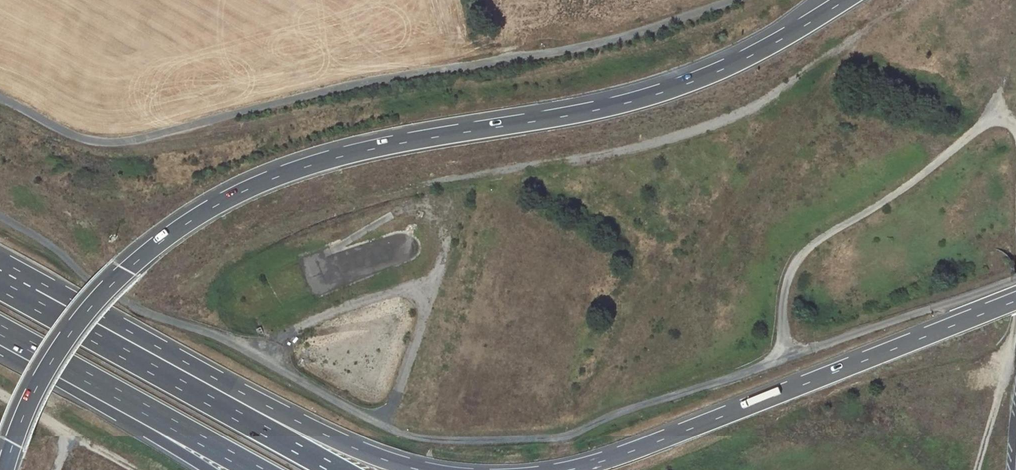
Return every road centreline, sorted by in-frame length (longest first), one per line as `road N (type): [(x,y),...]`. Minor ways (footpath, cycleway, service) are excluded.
road 1 (motorway): [(845,0),(743,60),(662,92),(347,155),(224,201),(175,231),(93,306),(38,388),(6,469)]
road 2 (unclassified): [(722,0),(590,46),(328,89),(115,143),(83,139),(0,97)]
road 3 (motorway): [(1015,301),(568,469)]
road 4 (motorway): [(420,469),(339,442),(34,296)]
road 5 (motorway): [(336,469),(34,296)]
road 6 (motorway): [(0,333),(256,469)]
road 7 (motorway): [(0,340),(209,469)]
road 8 (track): [(134,469),(0,398)]

